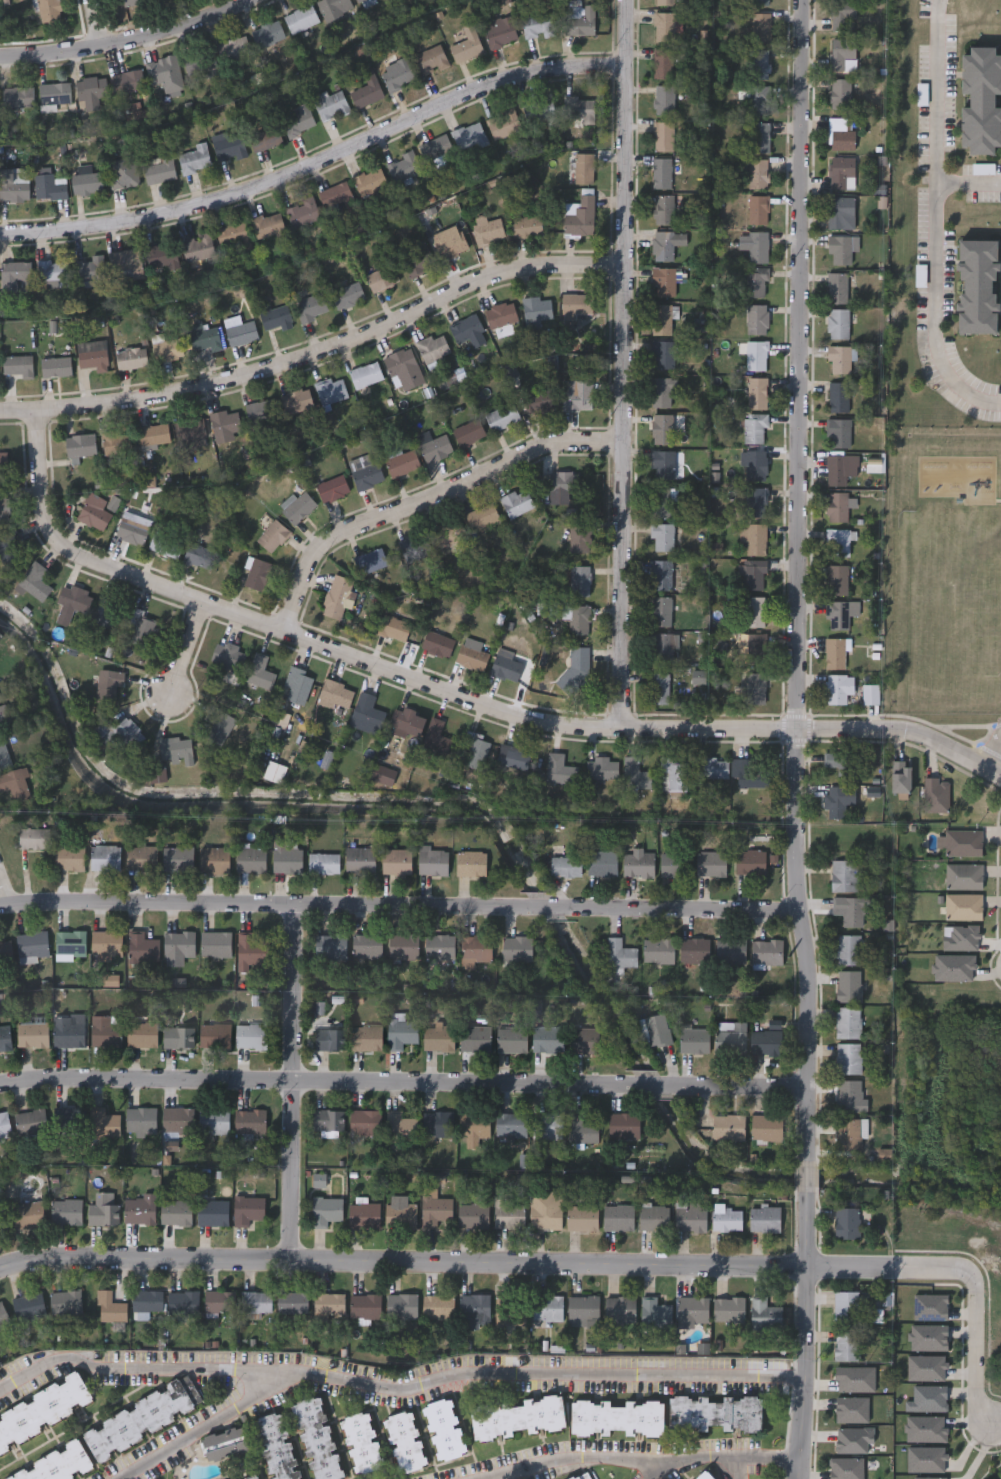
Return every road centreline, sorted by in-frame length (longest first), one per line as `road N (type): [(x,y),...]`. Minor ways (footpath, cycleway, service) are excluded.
road 1 (residential): [(803,0),(794,829),(806,1158)]
road 2 (residential): [(0,1268),(50,1259),(382,1259),(949,1268),(974,1279),(977,1403),(991,1424)]
road 3 (residential): [(34,424),(68,536),(92,561),(145,591),(282,631),(453,699),(539,719),(625,733),(795,735)]
road 4 (residential): [(626,0),(625,733)]
road 5 (residential): [(0,233),(170,214),(244,193),(530,71),(625,63)]
road 6 (residential): [(0,422),(165,403),(256,381),(502,284),(625,278)]
road 7 (residential): [(0,1087),(623,1089)]
road 8 (residential): [(0,906),(526,911)]
road 9 (residential): [(282,631),(320,557),(348,536),(425,504),(517,451),(543,443),(623,447)]
road 10 (residential): [(298,911),(289,1261)]
road 11 (residential): [(806,1197),(800,1478)]
road 12 (residential): [(0,55),(100,46),(241,0)]
road 13 (residential): [(569,911),(800,910)]
road 14 (residential): [(795,735),(928,739),(987,770)]
road 15 (residential): [(676,1089),(807,1090)]

